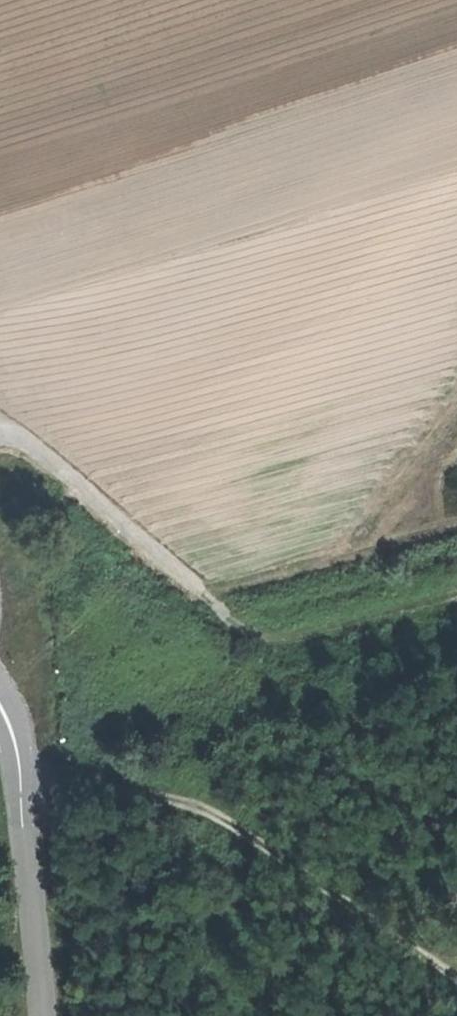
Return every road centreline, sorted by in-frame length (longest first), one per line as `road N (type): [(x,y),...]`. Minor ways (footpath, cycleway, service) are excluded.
road 1 (unclassified): [(40,1015),(22,779),(0,703)]

